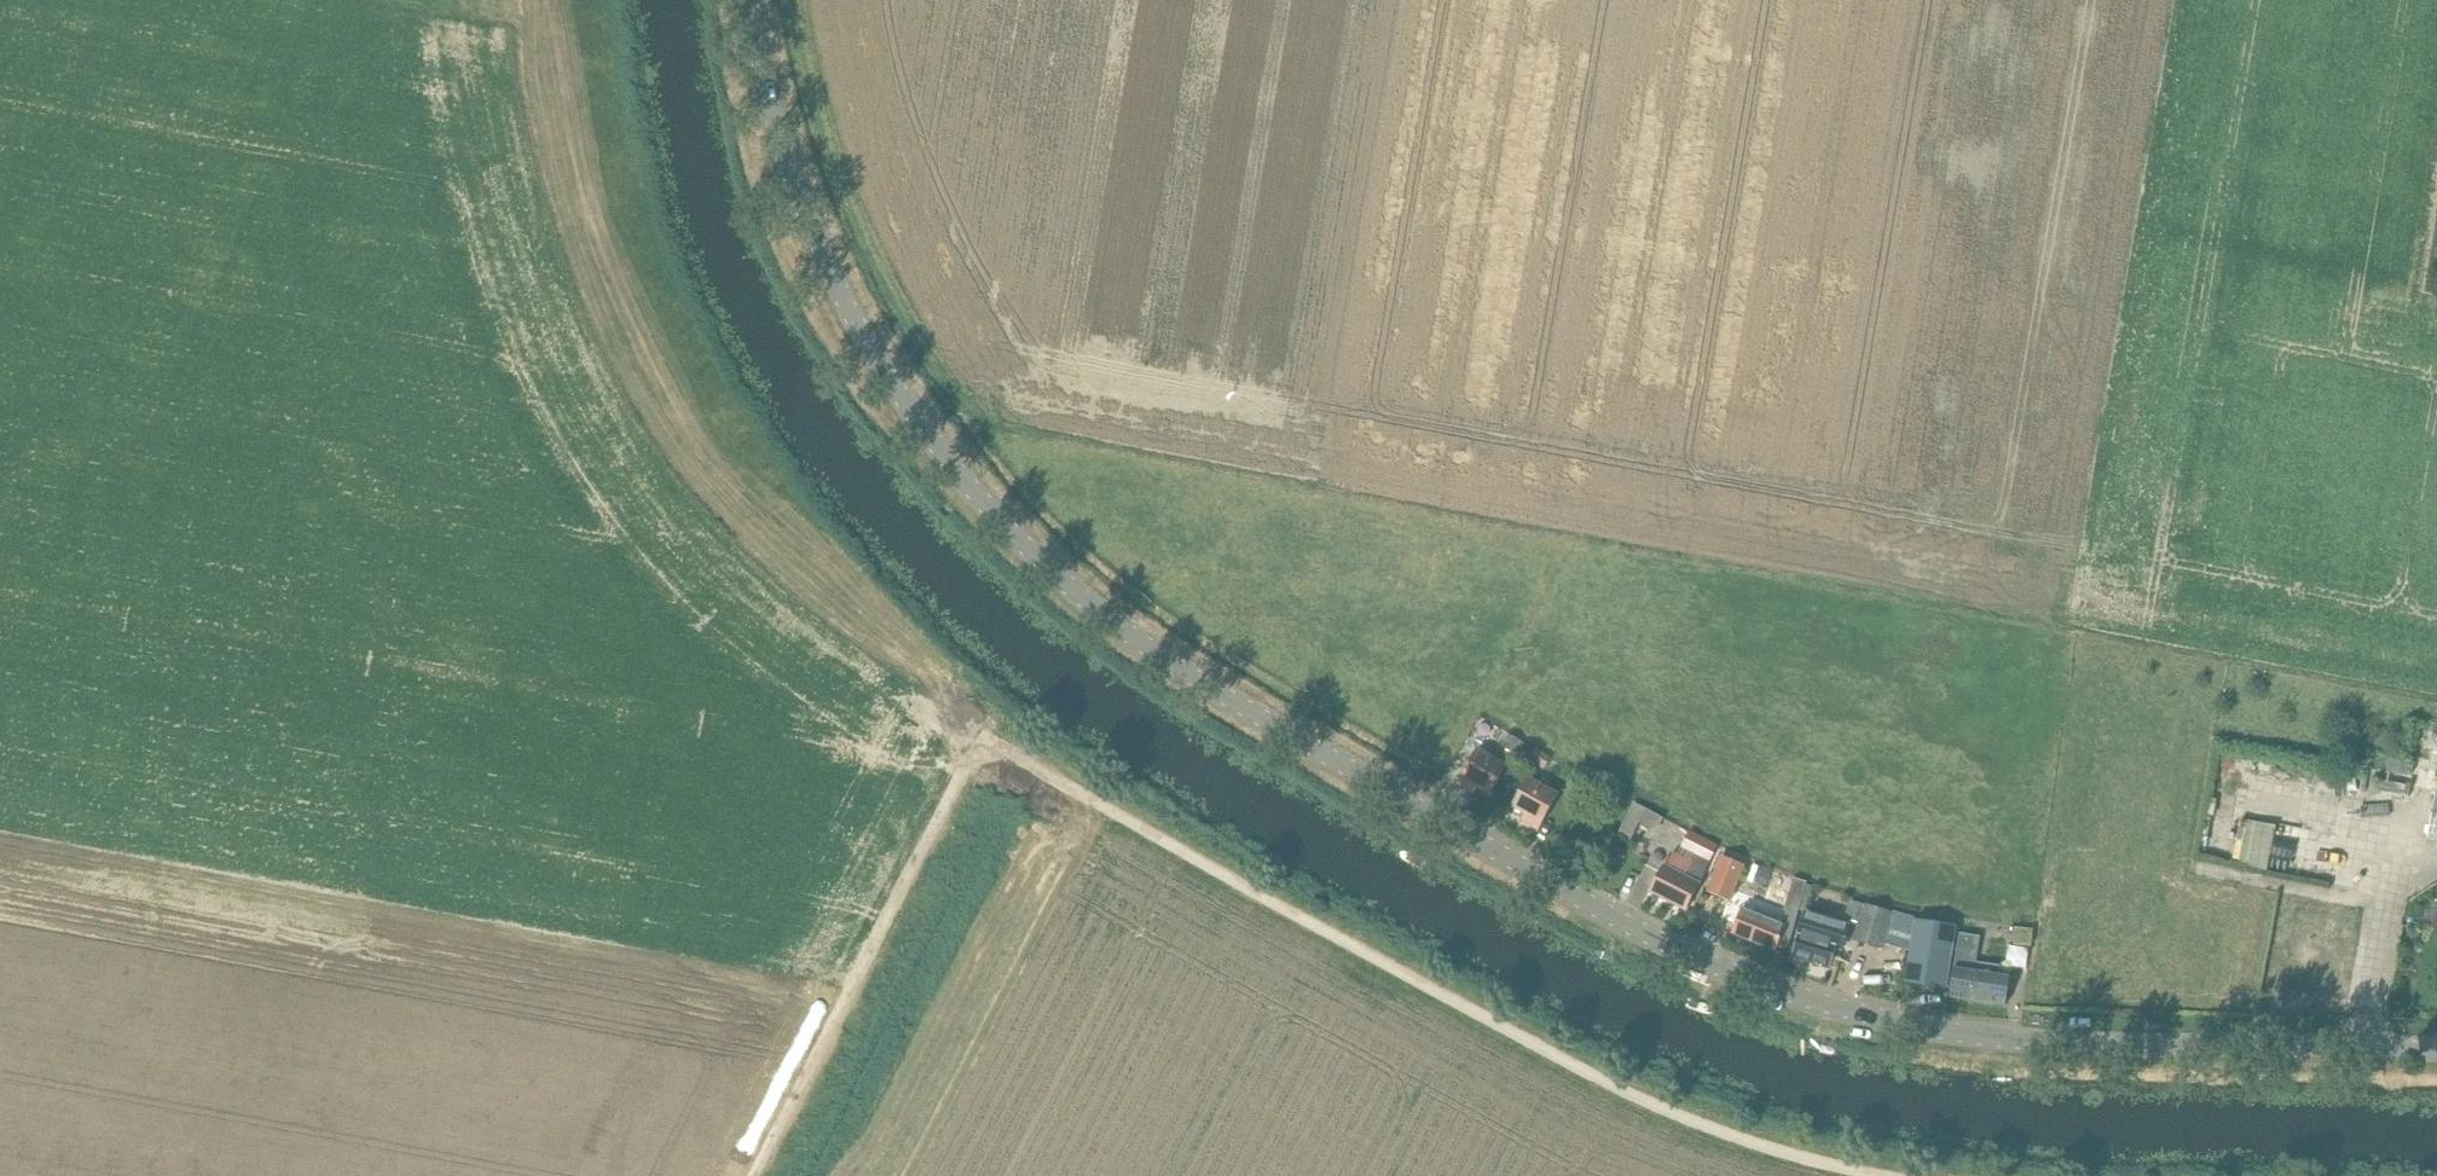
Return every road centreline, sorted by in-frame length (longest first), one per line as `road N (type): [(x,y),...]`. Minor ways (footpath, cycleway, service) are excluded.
road 1 (tertiary): [(2436,1050),(2052,1042),(1864,1014),(1764,985),(1638,931),(1175,665),(1072,588),(999,519),(872,349),(787,163),(750,0)]
road 2 (track): [(1876,1175),(1621,1094),(1000,745),(977,757),(755,1175)]

